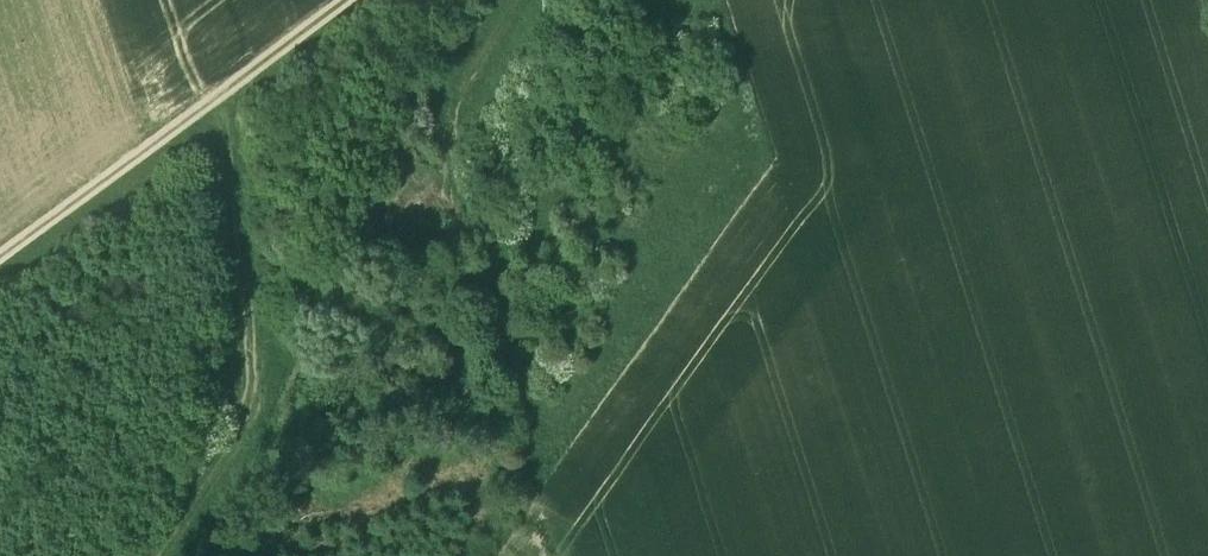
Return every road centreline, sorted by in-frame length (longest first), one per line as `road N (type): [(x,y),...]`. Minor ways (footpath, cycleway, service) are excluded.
road 1 (track): [(583,555),(564,495),(572,444),(755,195),(762,173),(759,124),(723,0)]
road 2 (track): [(232,112),(277,434),(194,555)]
road 3 (track): [(0,281),(324,46),(375,0)]

